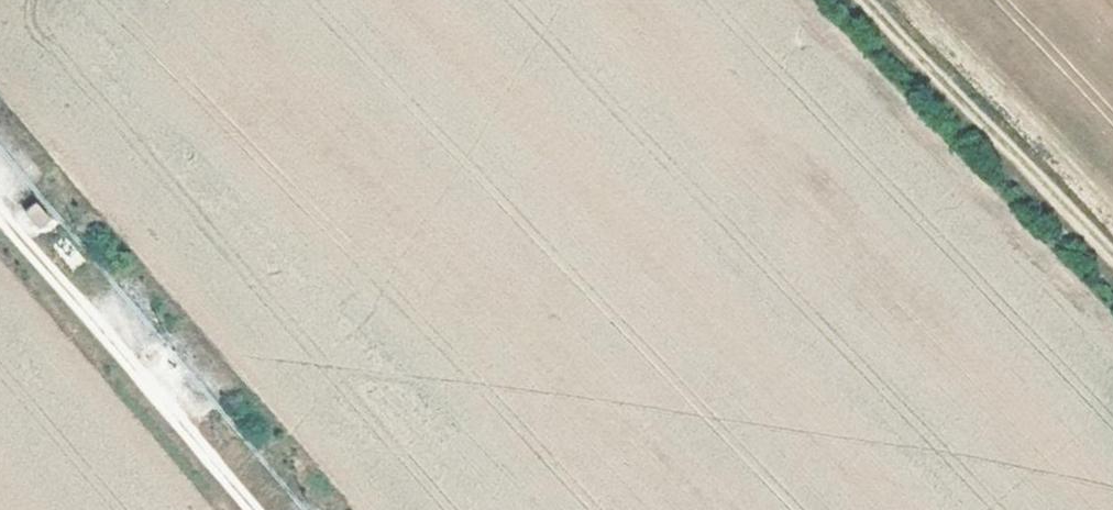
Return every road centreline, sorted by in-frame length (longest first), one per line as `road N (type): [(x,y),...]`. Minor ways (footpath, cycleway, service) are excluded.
road 1 (track): [(261,509),(0,199)]
road 2 (track): [(861,0),(1112,262)]

